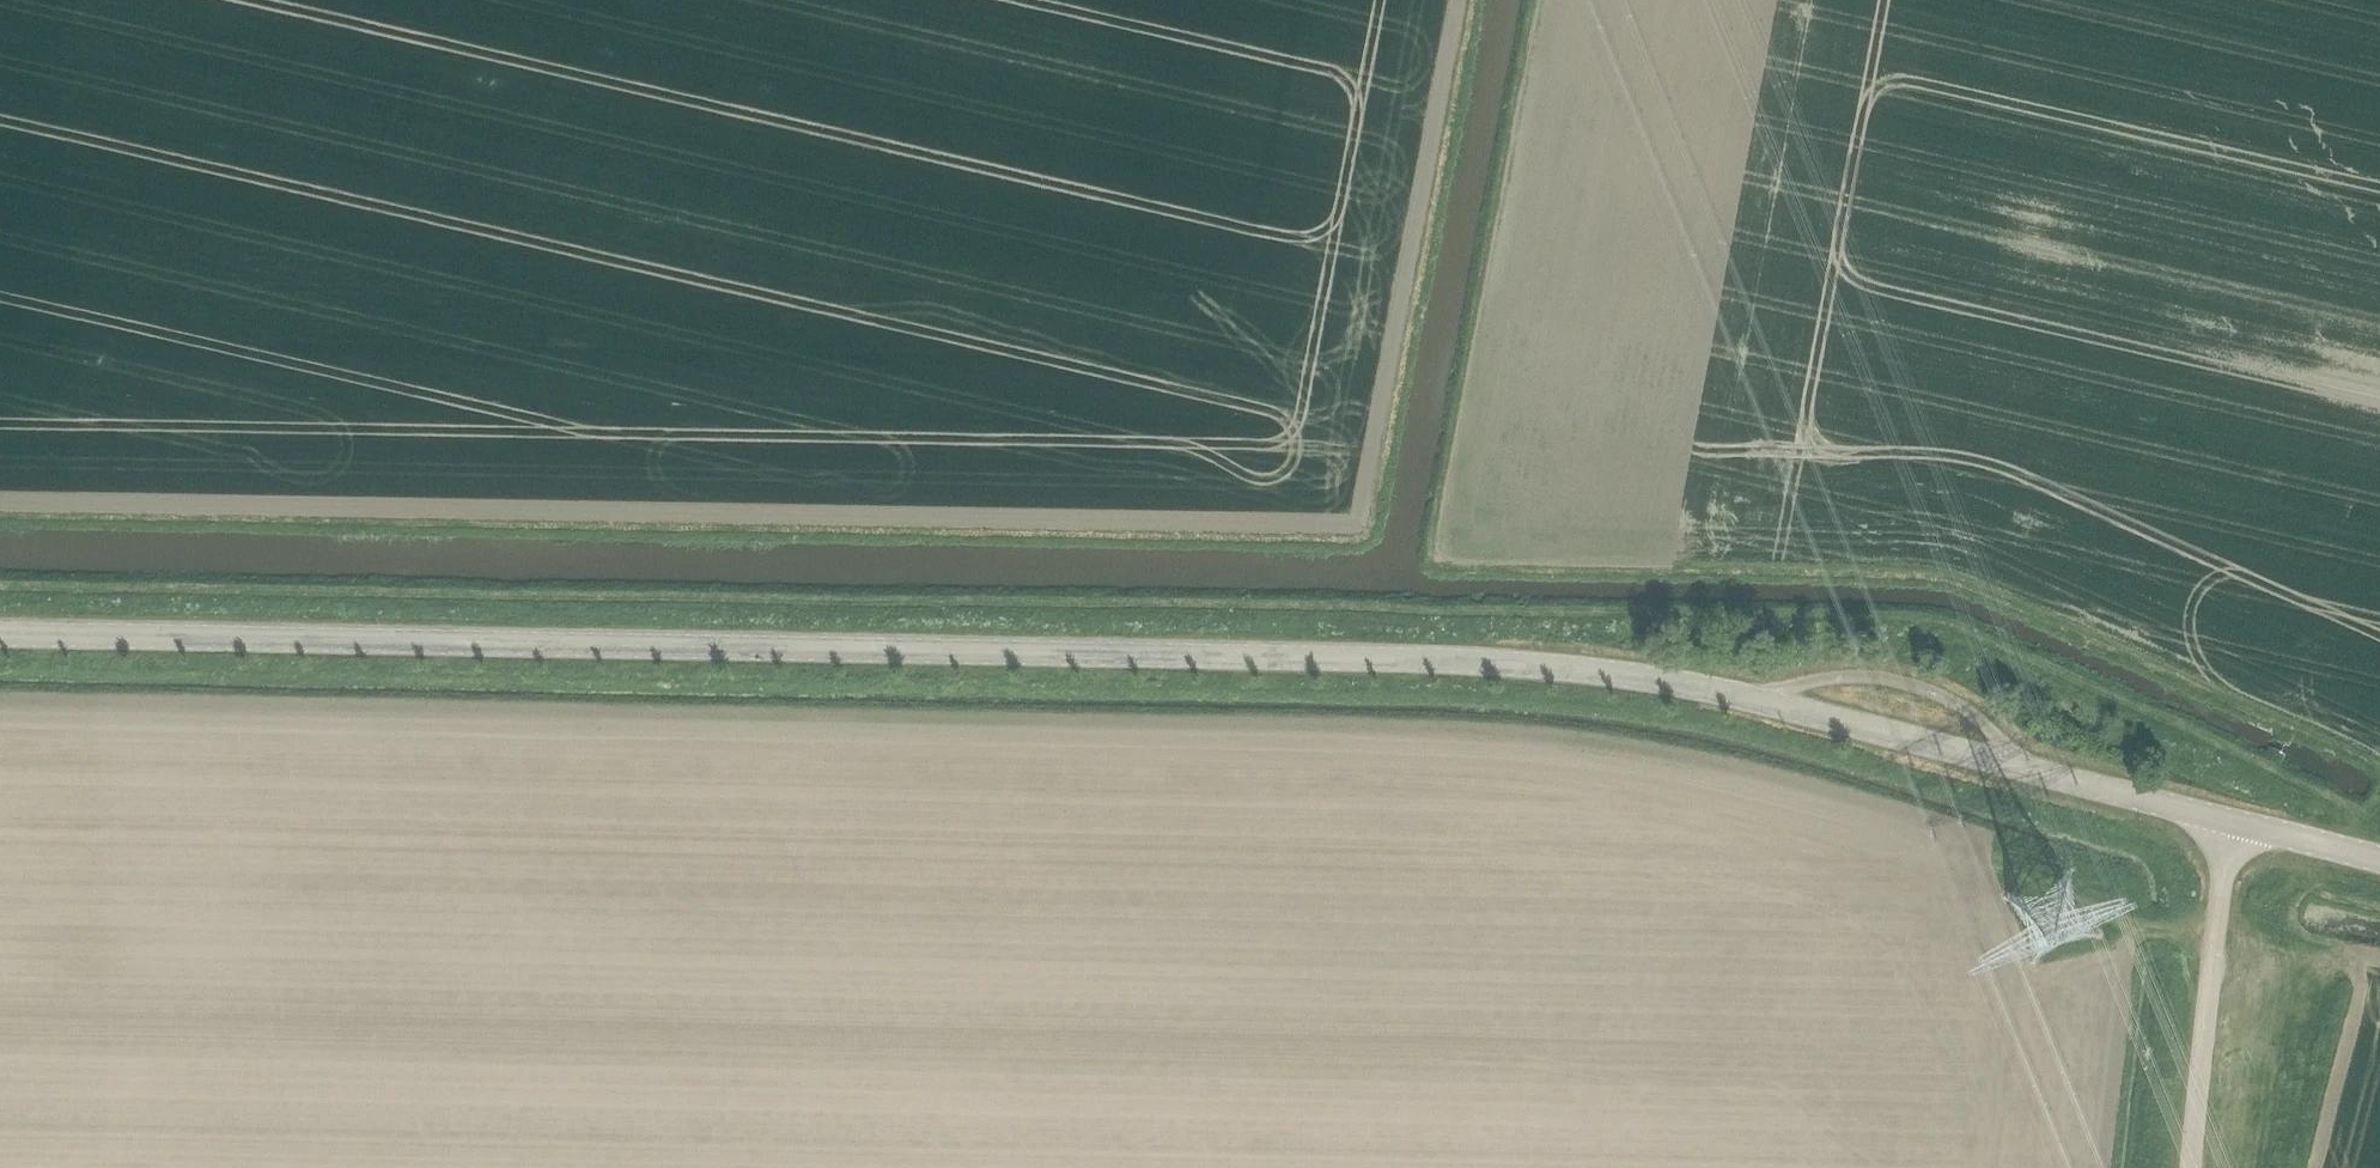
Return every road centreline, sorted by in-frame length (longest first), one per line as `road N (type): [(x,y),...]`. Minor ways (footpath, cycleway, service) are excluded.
road 1 (tertiary): [(2229,824),(1759,699),(1540,664),(0,632)]
road 2 (unclassified): [(2193,1167),(2229,824)]
road 3 (tertiary): [(2379,863),(2229,824)]

